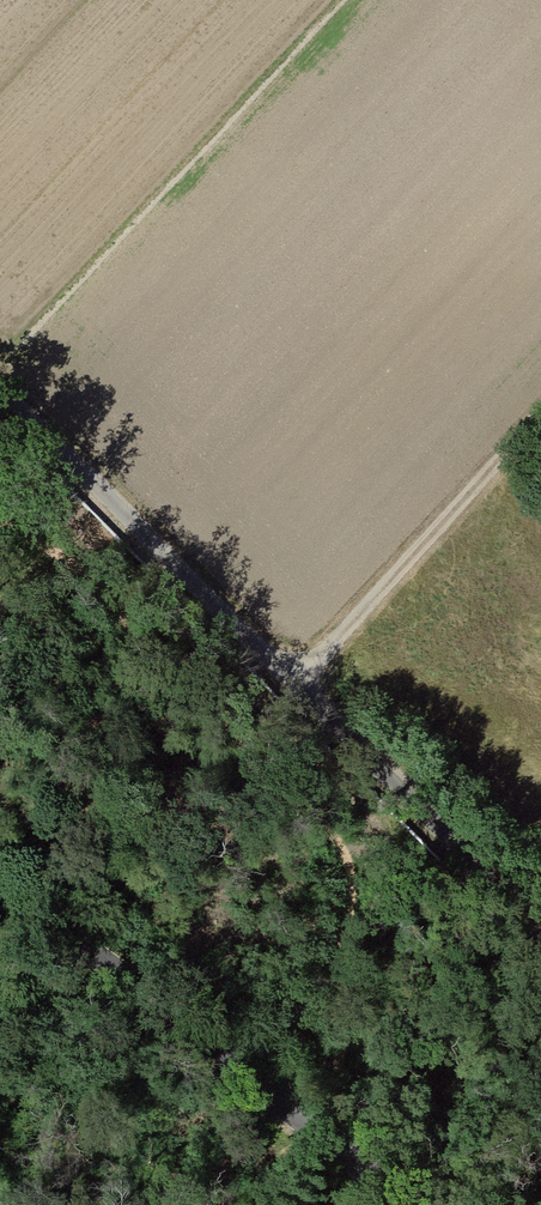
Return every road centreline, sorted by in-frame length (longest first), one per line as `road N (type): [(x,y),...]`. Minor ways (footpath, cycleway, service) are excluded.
road 1 (residential): [(540,945),(297,683),(254,650),(0,394)]
road 2 (track): [(0,904),(113,971),(411,1204)]
road 3 (track): [(297,683),(540,417)]

